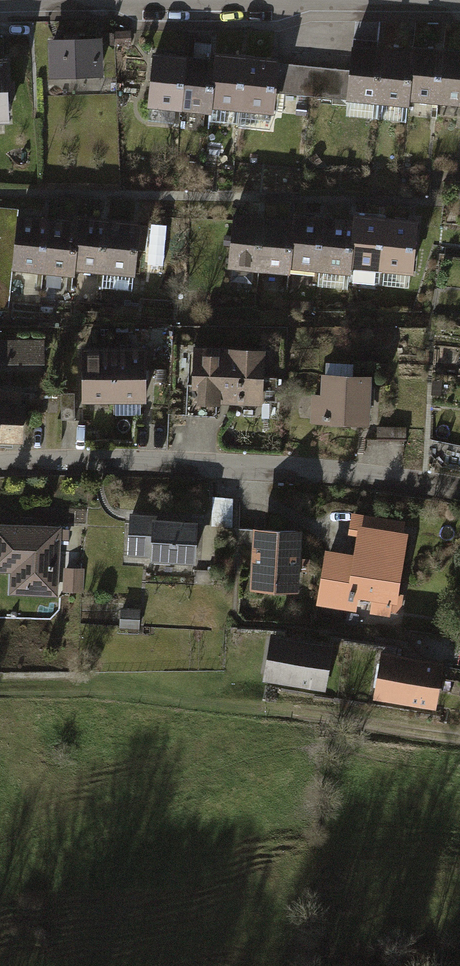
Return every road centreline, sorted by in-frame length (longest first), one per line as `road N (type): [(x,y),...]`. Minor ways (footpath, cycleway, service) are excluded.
road 1 (residential): [(0,463),(104,460),(459,493)]
road 2 (residential): [(0,4),(459,4)]

